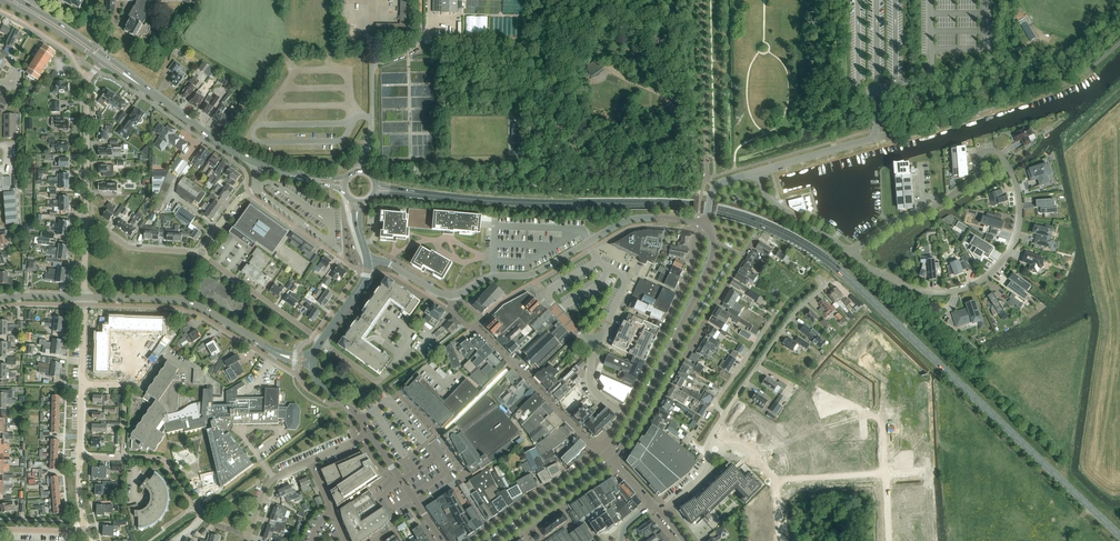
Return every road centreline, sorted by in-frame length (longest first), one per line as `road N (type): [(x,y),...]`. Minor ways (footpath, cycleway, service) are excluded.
road 1 (primary): [(1119,536),(854,284),(785,234),(693,206),(375,189)]
road 2 (unclassified): [(759,172),(875,137),(876,92),(931,75),(931,0)]
road 3 (residential): [(660,511),(702,476),(710,438),(737,396),(795,313),(832,282)]
road 4 (residential): [(1013,177),(1018,232),(981,281),(920,291),(850,255)]
road 5 (residential): [(850,255),(975,181),(983,152),(997,152),(1013,177)]
road 6 (tertiary): [(279,354),(186,302),(85,297)]
road 7 (track): [(608,71),(670,105),(675,132),(665,160),(675,189)]
road 8 (tertiary): [(708,223),(629,220),(563,257)]
road 9 (residential): [(87,229),(89,77)]
road 10 (residential): [(614,460),(492,540)]
road 11 (residential): [(315,336),(201,252)]
road 12 (primary): [(260,164),(143,85)]
road 13 (residential): [(884,473),(880,420),(810,383)]
road 14 (tertiary): [(442,540),(370,434)]
road 15 (residential): [(850,255),(775,205),(759,172)]

